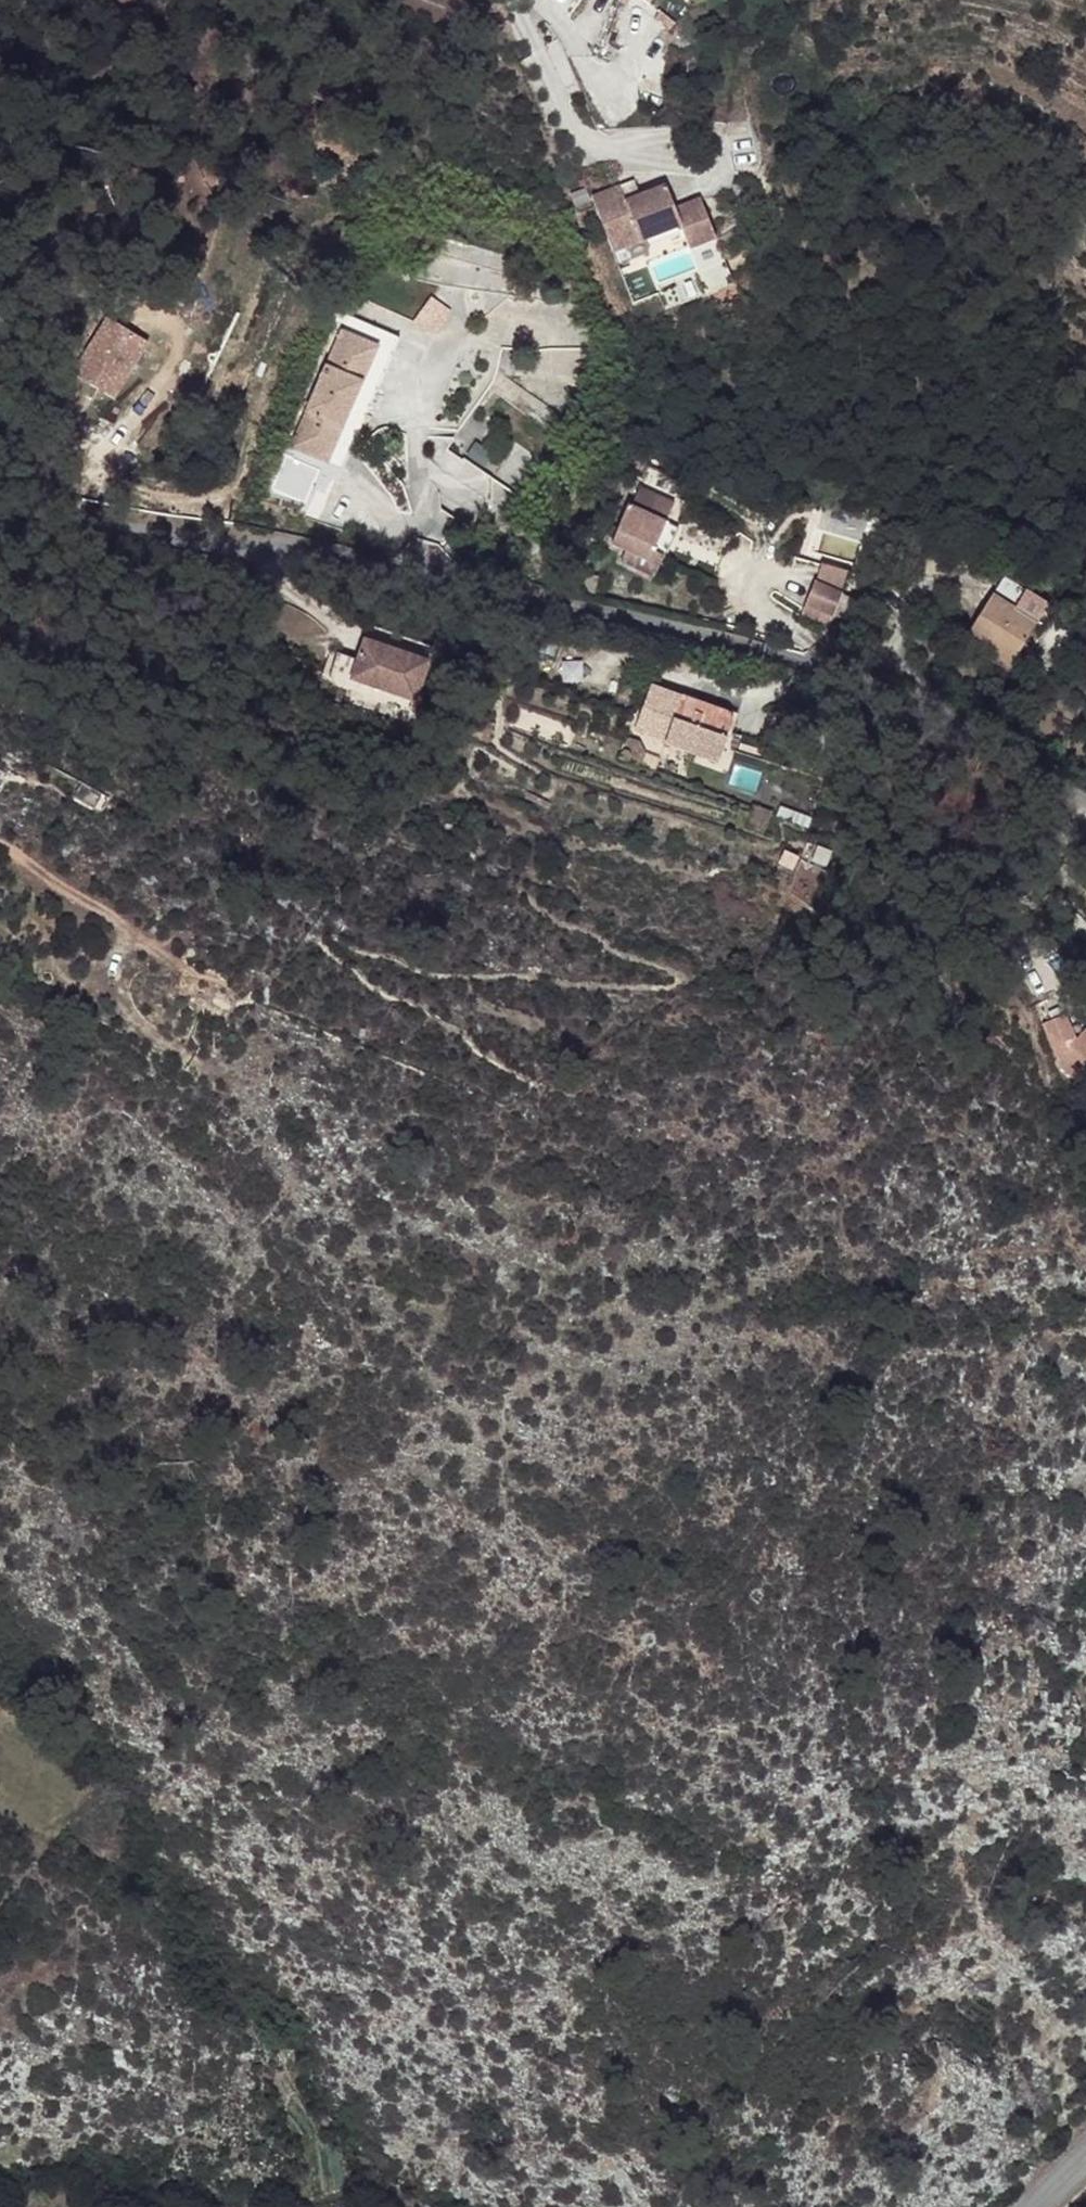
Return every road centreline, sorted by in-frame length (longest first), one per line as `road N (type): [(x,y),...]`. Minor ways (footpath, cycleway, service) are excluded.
road 1 (residential): [(0,531),(40,522),(312,545),(813,662),(930,697),(993,729),(1048,784),(1085,807)]

